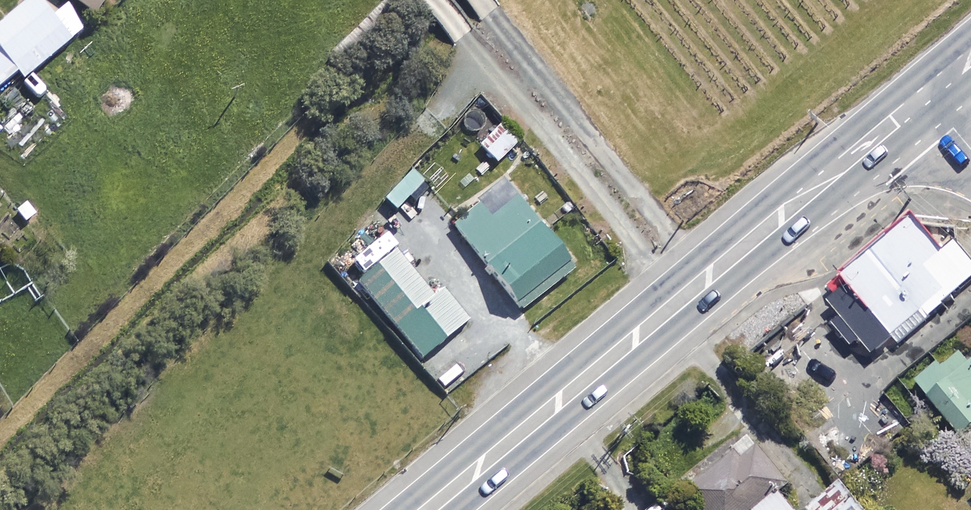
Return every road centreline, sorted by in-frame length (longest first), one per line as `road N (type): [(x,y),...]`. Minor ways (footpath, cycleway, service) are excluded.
road 1 (primary): [(927,96),(427,509)]

